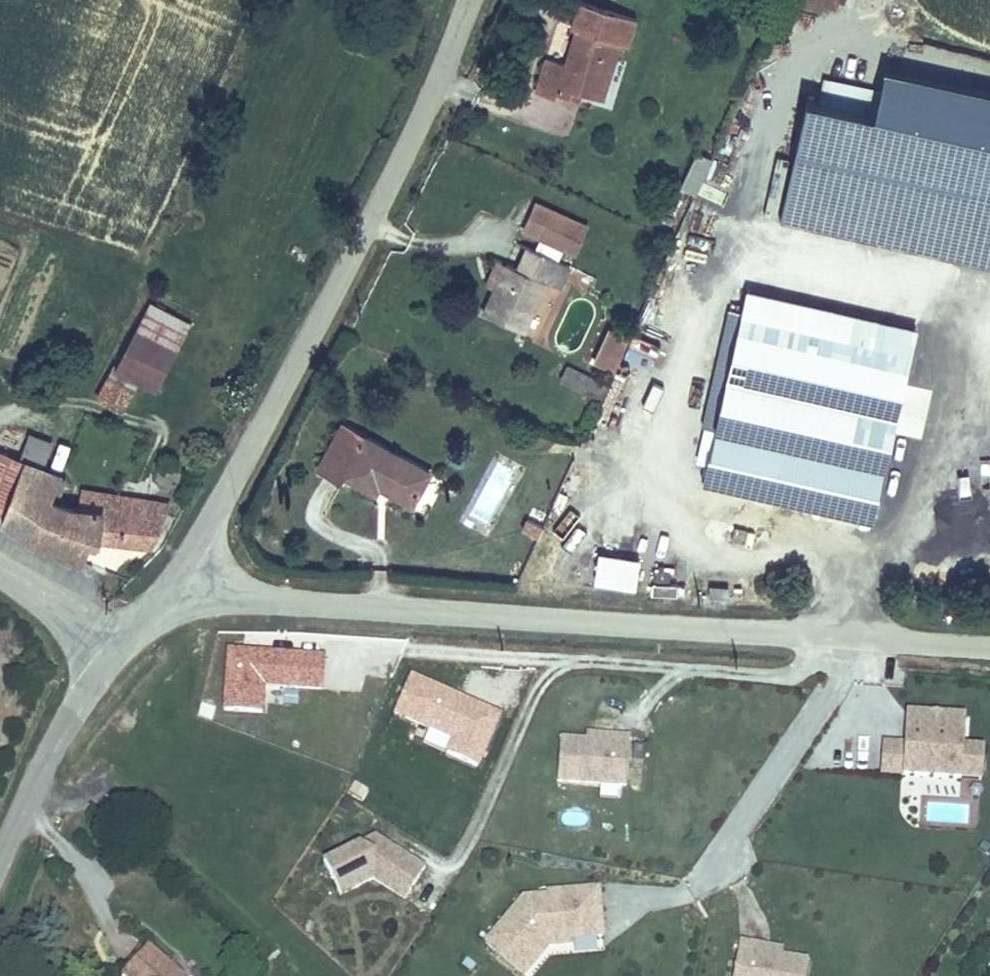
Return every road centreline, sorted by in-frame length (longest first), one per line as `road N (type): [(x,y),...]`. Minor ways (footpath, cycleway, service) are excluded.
road 1 (tertiary): [(177,575),(285,602),(989,647)]
road 2 (tertiary): [(473,0),(369,224),(217,518),(177,575)]
road 3 (tertiary): [(115,653),(60,734),(0,857)]
road 4 (unclassified): [(0,576),(115,653)]

